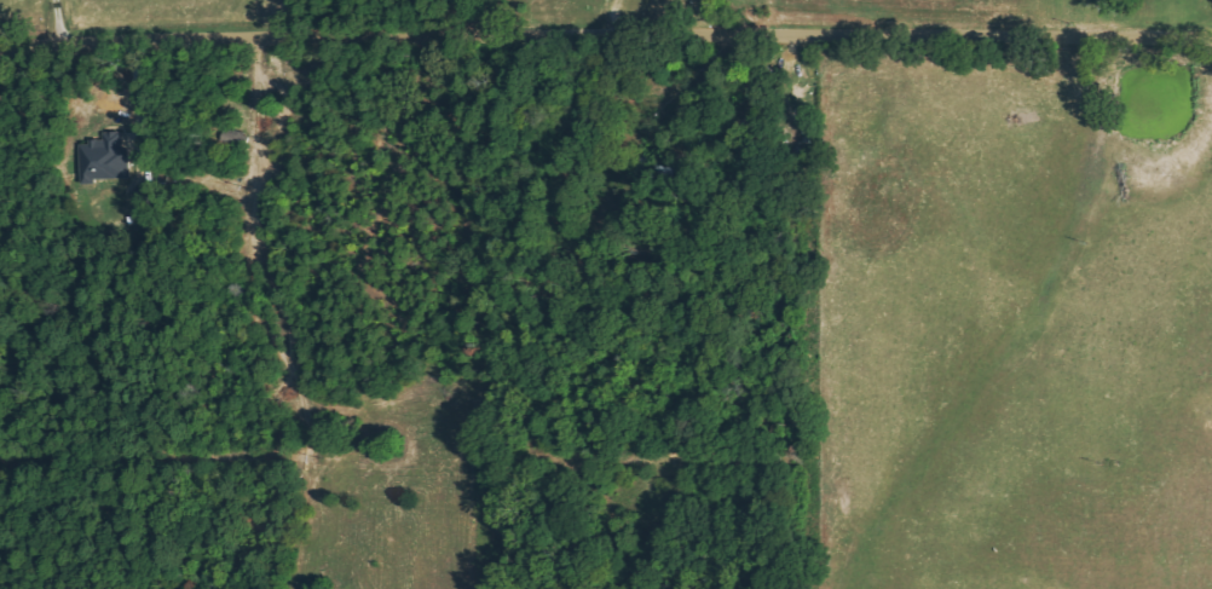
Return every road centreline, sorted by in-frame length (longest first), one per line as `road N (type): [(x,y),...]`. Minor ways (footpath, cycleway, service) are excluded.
road 1 (residential): [(0,53),(94,40),(1211,35)]

